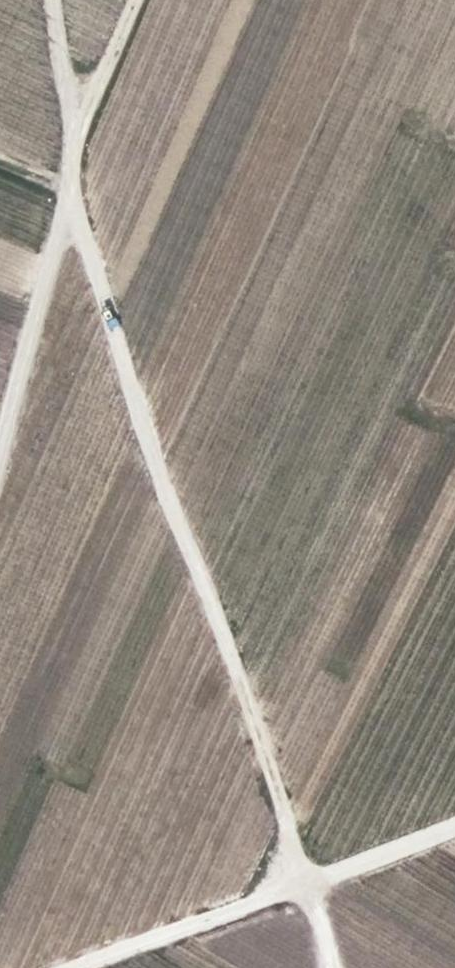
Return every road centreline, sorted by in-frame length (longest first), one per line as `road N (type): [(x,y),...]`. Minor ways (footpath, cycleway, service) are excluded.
road 1 (track): [(302,884),(214,608),(163,493),(64,179)]
road 2 (track): [(89,967),(302,884),(327,967)]
road 3 (unclassified): [(64,179),(0,433)]
road 4 (track): [(133,0),(64,179)]
road 5 (unclassified): [(64,179),(40,0)]
road 6 (track): [(302,884),(454,829)]

